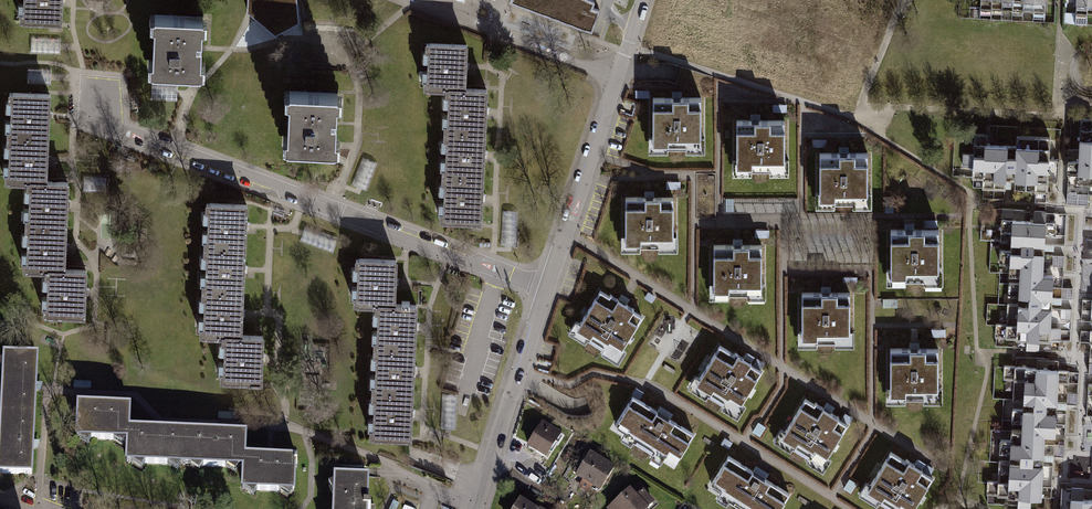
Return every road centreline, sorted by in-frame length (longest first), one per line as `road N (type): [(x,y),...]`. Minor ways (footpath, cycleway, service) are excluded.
road 1 (residential): [(548,290),(122,130),(99,108)]
road 2 (residential): [(620,81),(400,0)]
road 3 (residential): [(477,508),(548,290)]
road 4 (residential): [(548,290),(620,81)]

